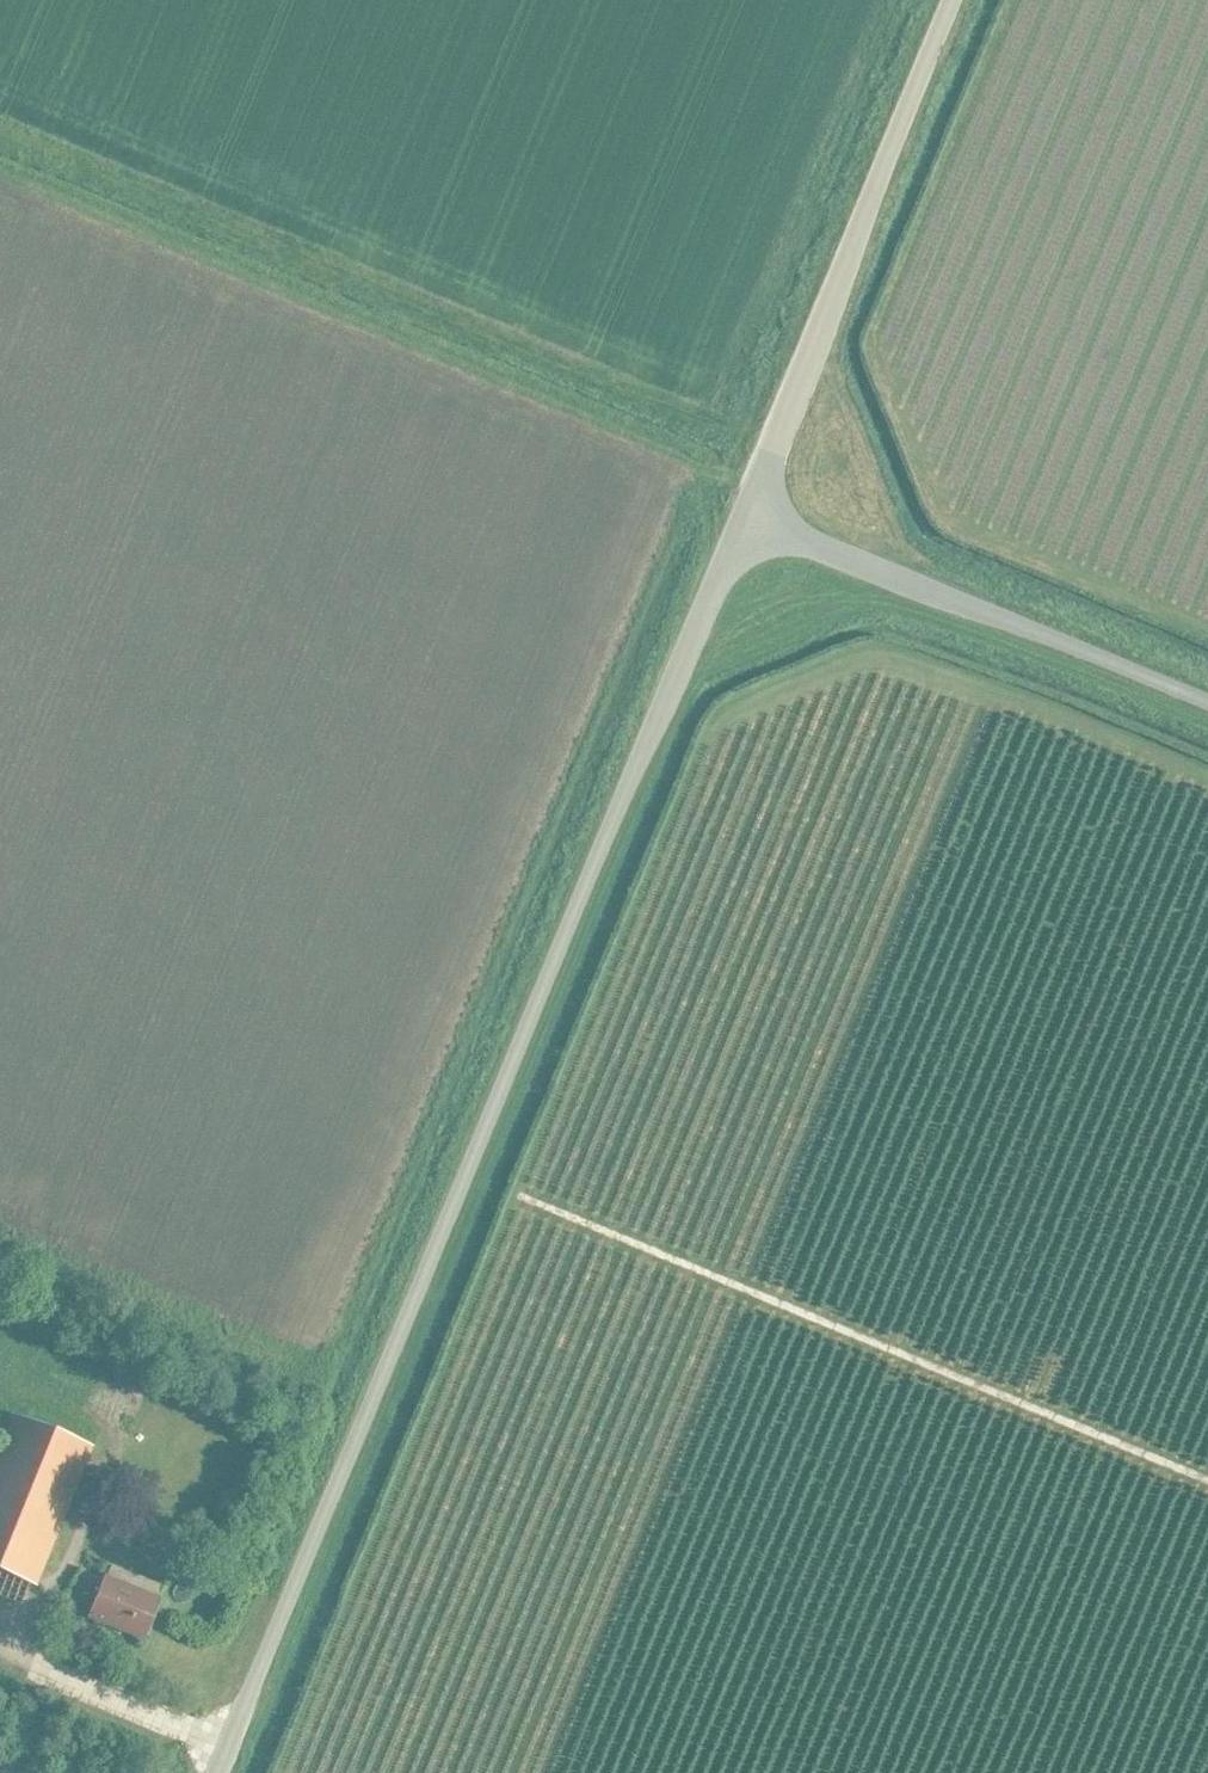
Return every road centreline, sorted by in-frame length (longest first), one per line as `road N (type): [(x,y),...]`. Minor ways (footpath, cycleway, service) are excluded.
road 1 (unclassified): [(208,1772),(731,513)]
road 2 (unclassified): [(731,513),(944,0)]
road 3 (unclassified): [(1207,702),(731,513)]

